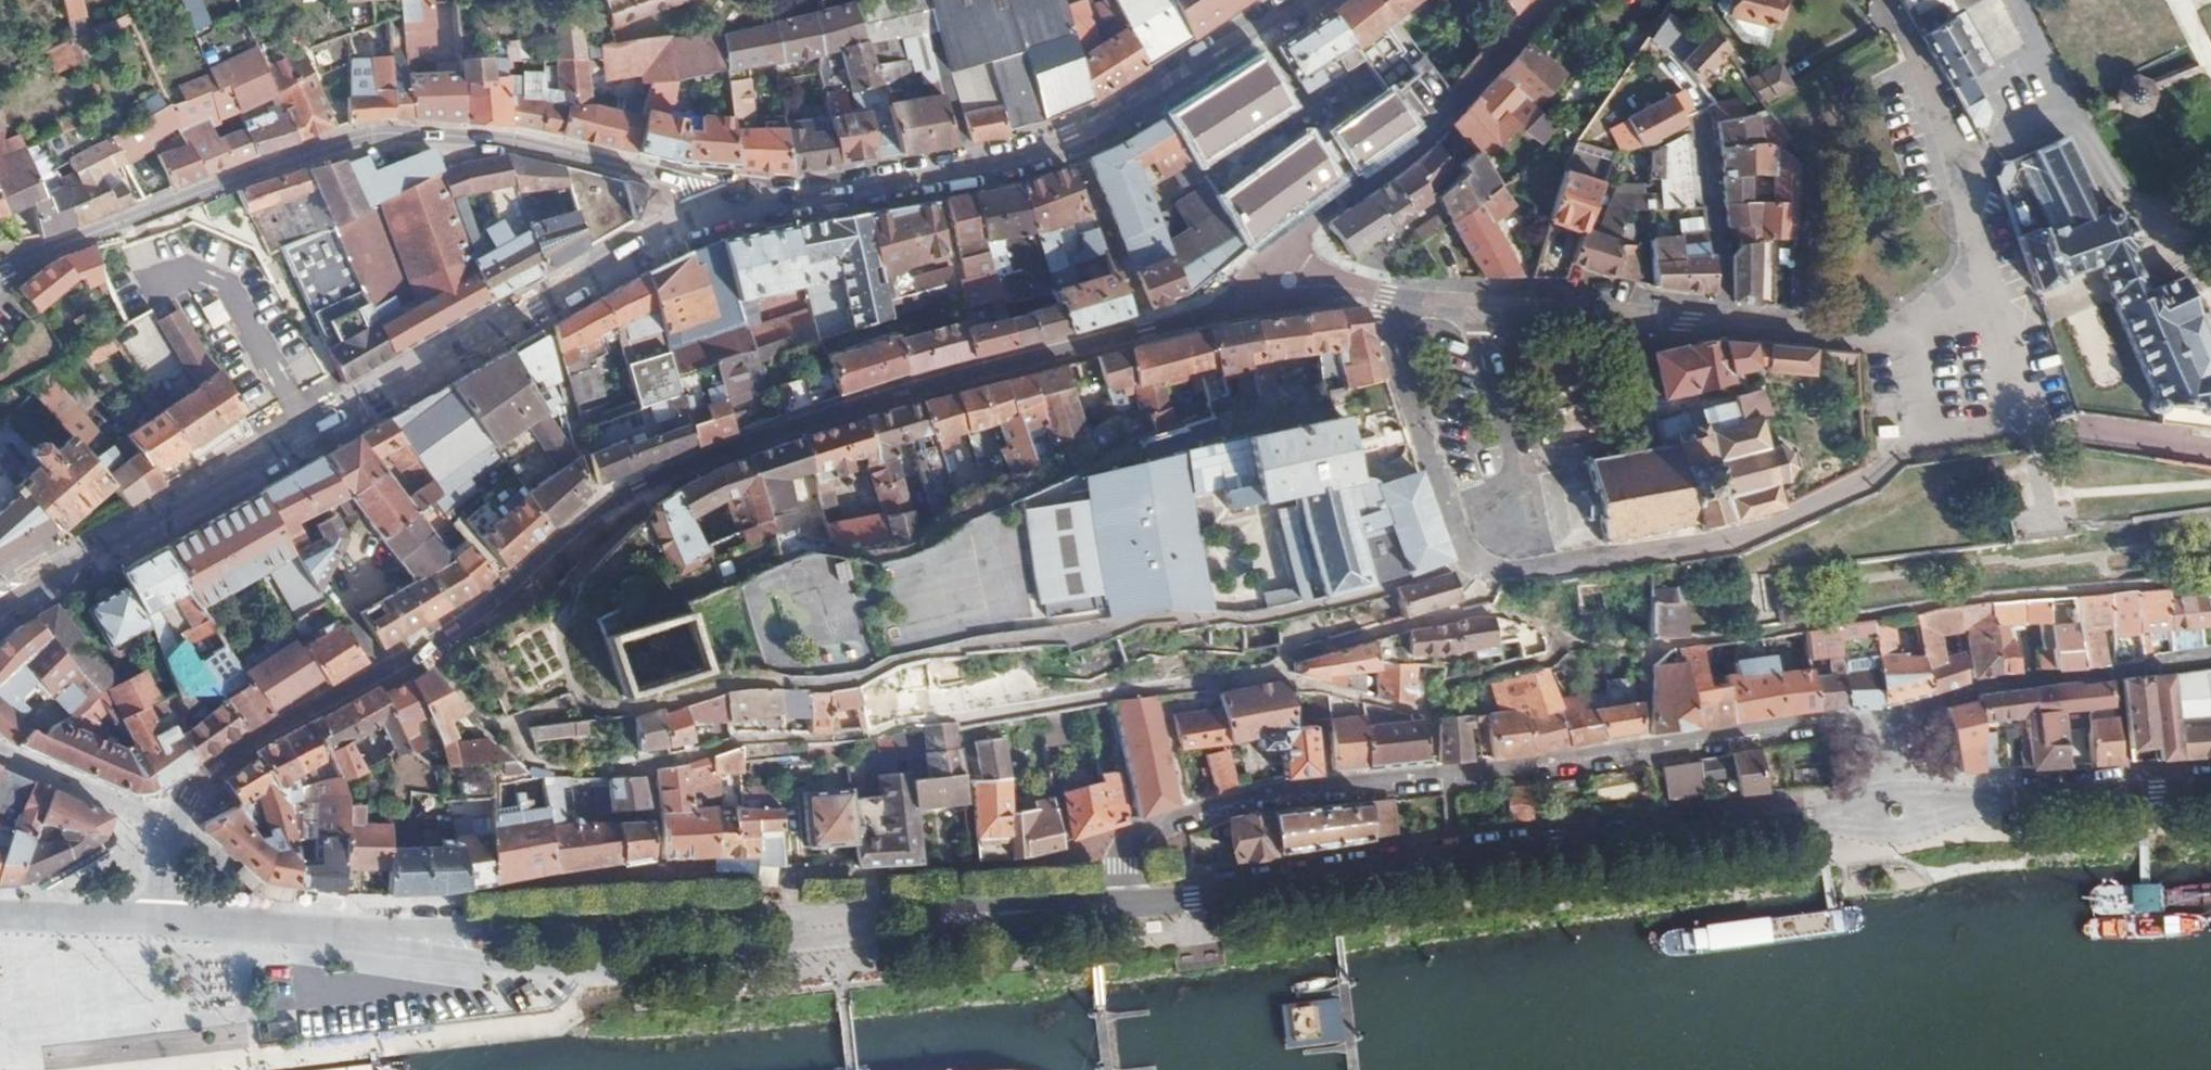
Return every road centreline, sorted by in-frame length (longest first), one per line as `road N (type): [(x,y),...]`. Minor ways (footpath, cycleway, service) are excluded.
road 1 (residential): [(1283,279),(1196,317),(706,457),(641,494),(478,617),(257,735),(217,767)]
road 2 (residential): [(1899,815),(1889,714),(1238,801),(1137,840),(1122,856),(1109,910)]
road 3 (secondary): [(0,616),(715,211)]
road 4 (residential): [(1109,910),(1899,815)]
road 5 (residential): [(0,271),(269,165),(369,135),(513,141),(696,185),(715,211)]
road 6 (secondary): [(715,211),(1031,157),(1147,105),(1300,0)]
road 7 (residential): [(1456,506),(1472,554),(1519,582),(1710,547),(1864,487),(1912,455)]
road 8 (residential): [(1109,910),(664,922)]
road 9 (residential): [(669,960),(1109,910)]
road 10 (residential): [(1488,312),(1782,326),(1893,348)]
road 11 (residential): [(1548,0),(1442,126),(1279,249),(1283,279)]
road 12 (residential): [(1899,815),(2210,795)]
road 13 (residential): [(376,936),(504,964),(574,968),(669,960)]
road 14 (residential): [(1906,51),(1974,202),(2010,320)]
road 15 (residential): [(664,922),(513,923),(376,936)]
road 16 (residential): [(2010,320),(2040,431),(1912,455)]
road 17 (residential): [(1456,506),(1491,490),(1520,462),(1488,312)]
road 18 (residential): [(1387,301),(1456,506)]
road 19 (residential): [(161,920),(376,936)]
road 20 (residential): [(0,753),(167,833)]
road 21 (residential): [(0,908),(161,920)]
road 22 (residential): [(1893,348),(2010,320)]

